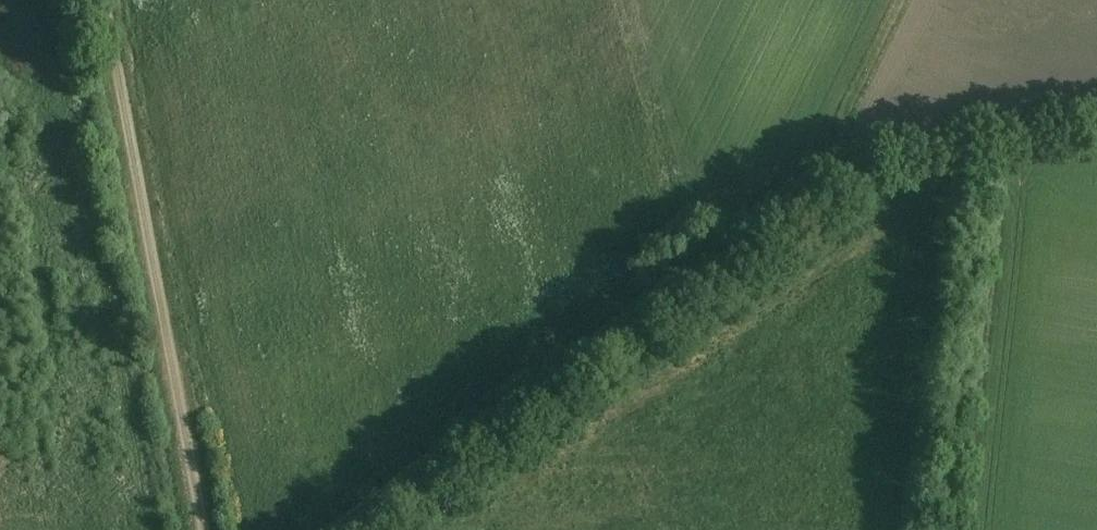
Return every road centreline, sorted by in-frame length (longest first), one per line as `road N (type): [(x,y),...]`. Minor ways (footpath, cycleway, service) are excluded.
road 1 (track): [(327,529),(827,163)]
road 2 (track): [(106,0),(206,529)]
road 3 (track): [(827,163),(1007,126)]

